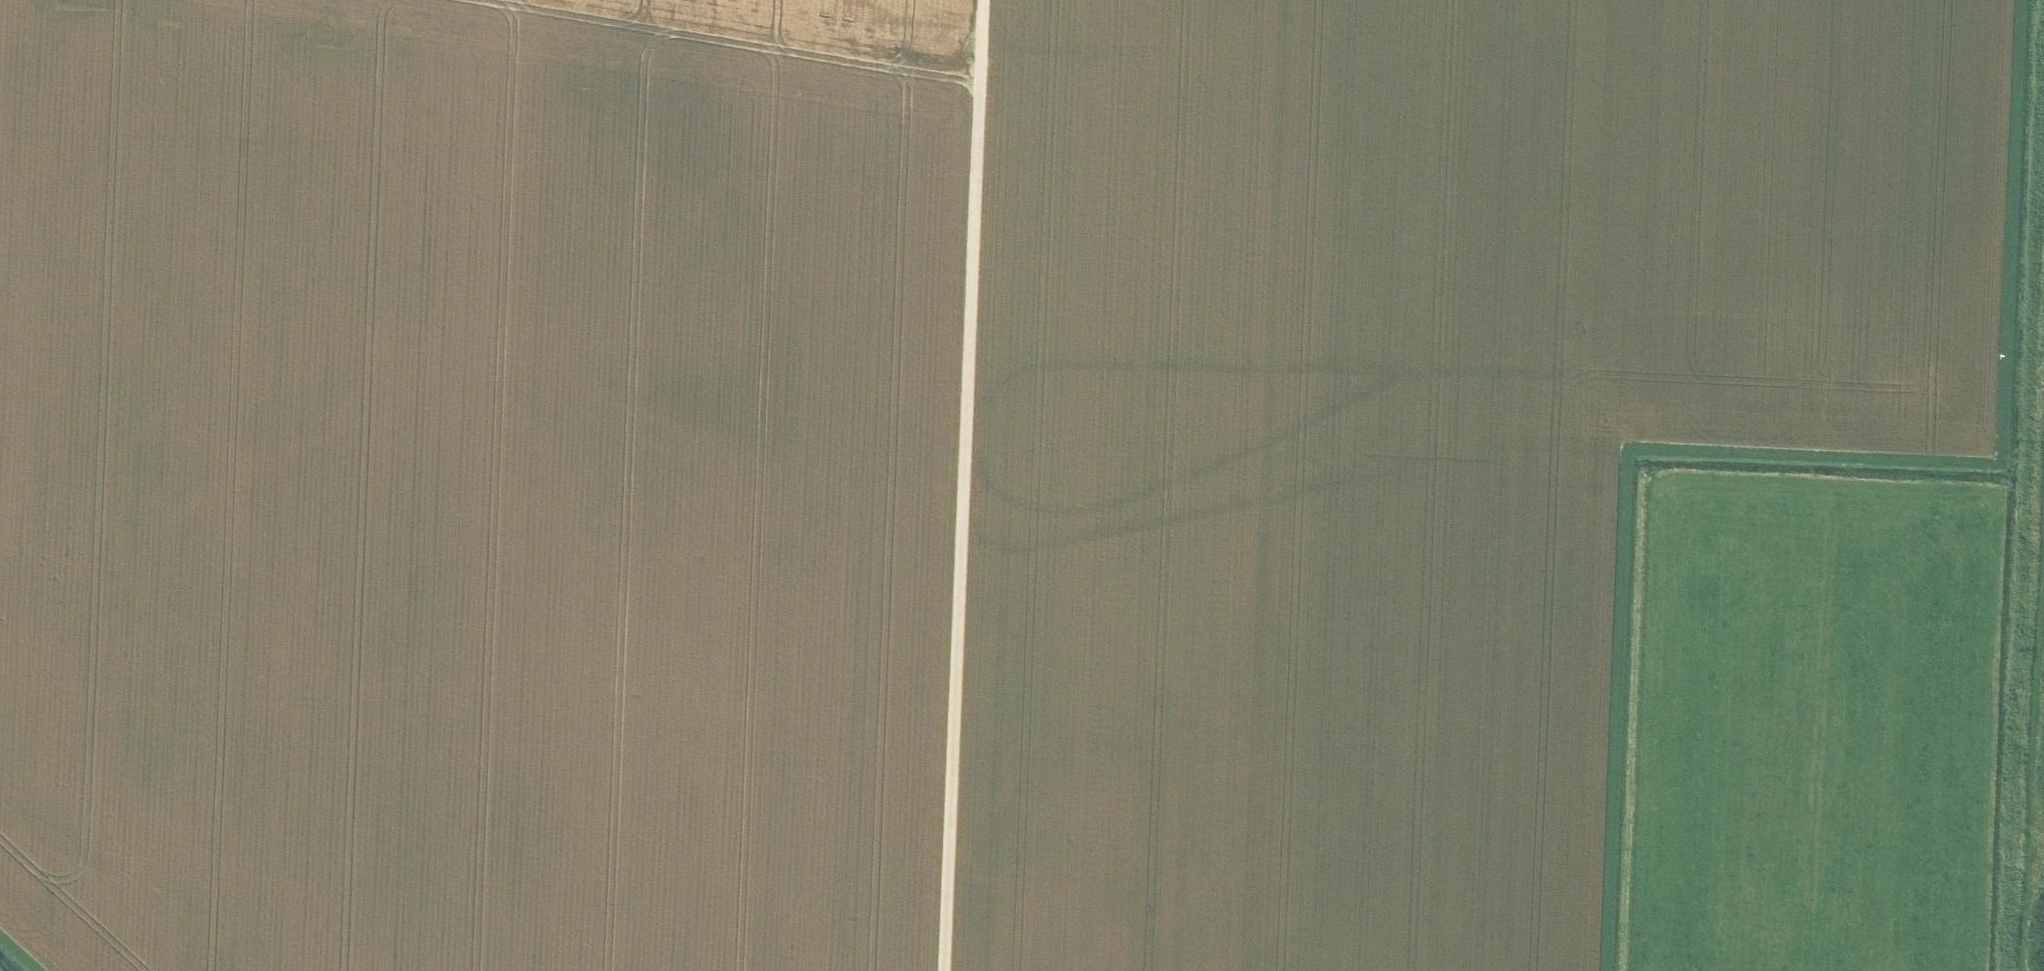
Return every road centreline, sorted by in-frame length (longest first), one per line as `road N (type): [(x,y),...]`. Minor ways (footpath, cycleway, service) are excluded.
road 1 (track): [(944,970),(983,0)]
road 2 (track): [(2043,221),(2015,970)]

